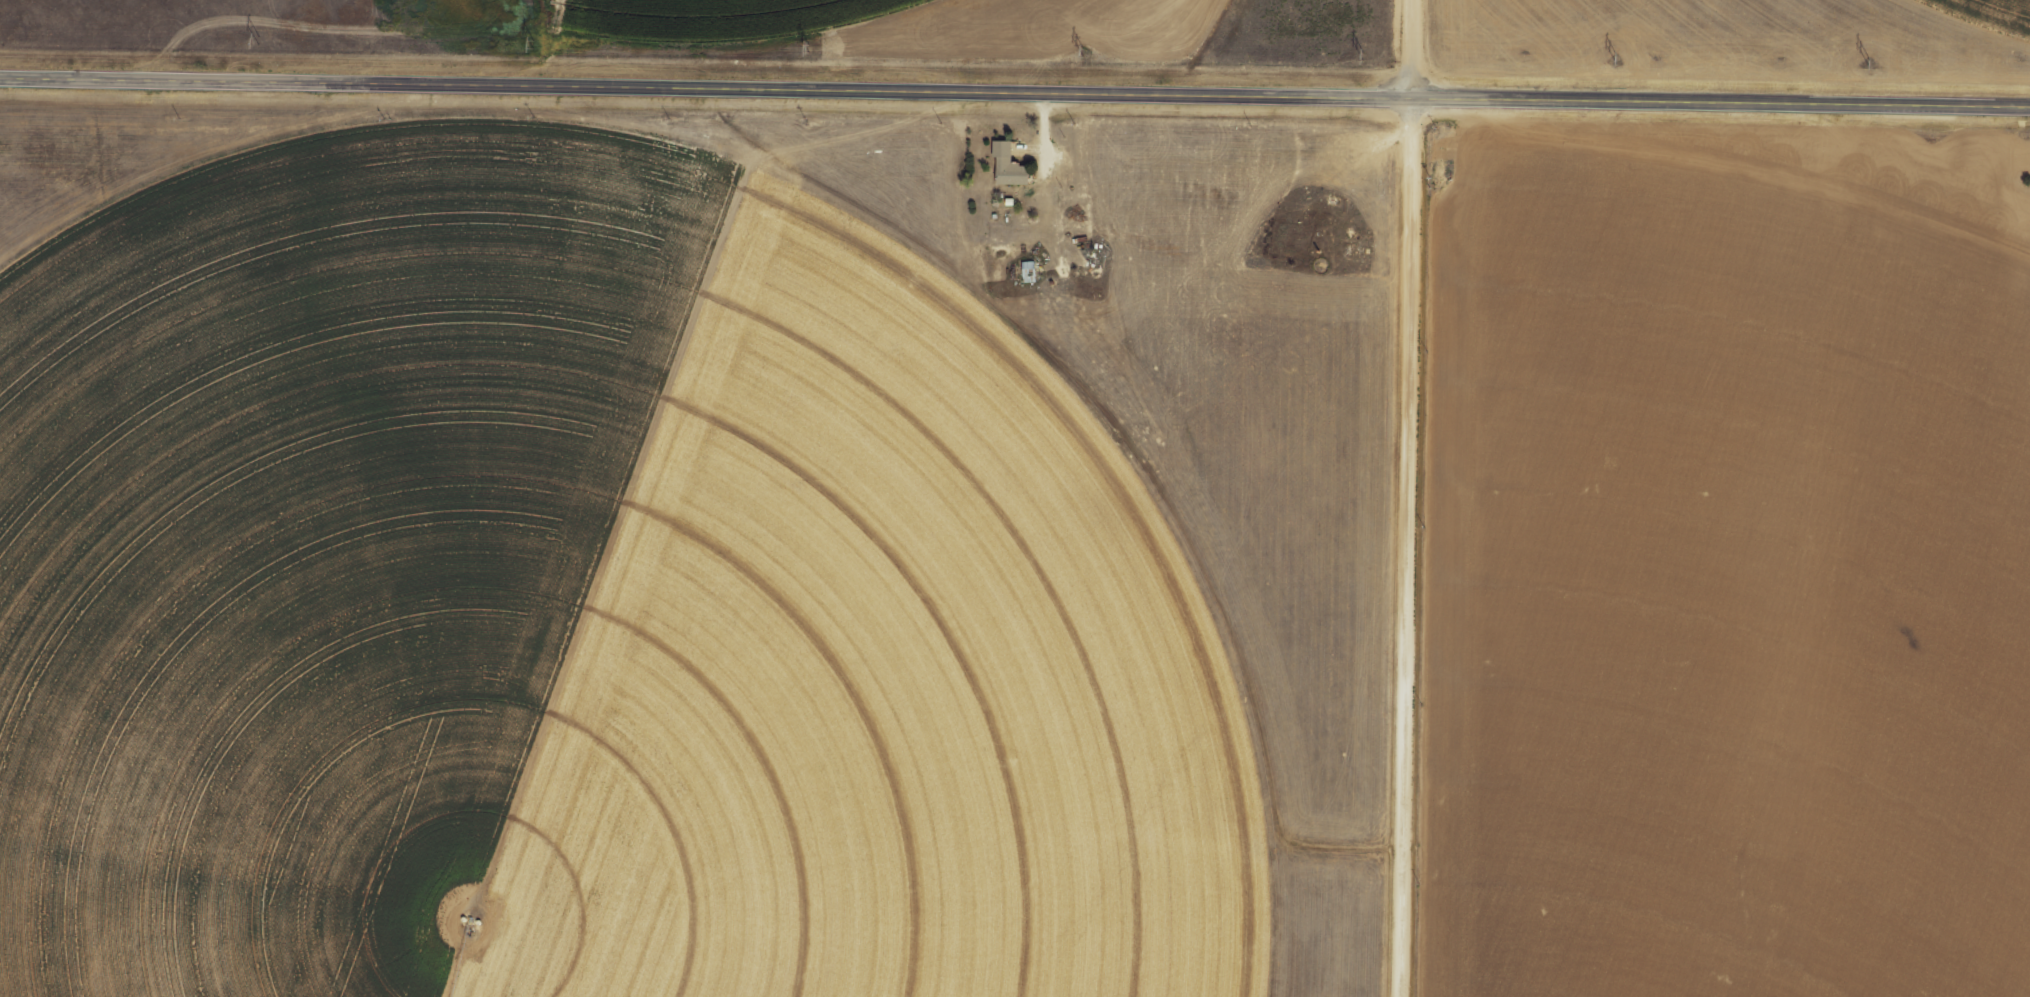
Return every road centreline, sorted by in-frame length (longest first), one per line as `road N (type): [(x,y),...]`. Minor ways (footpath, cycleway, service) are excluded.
road 1 (secondary): [(2029,116),(0,77)]
road 2 (residential): [(1407,996),(1413,0)]

